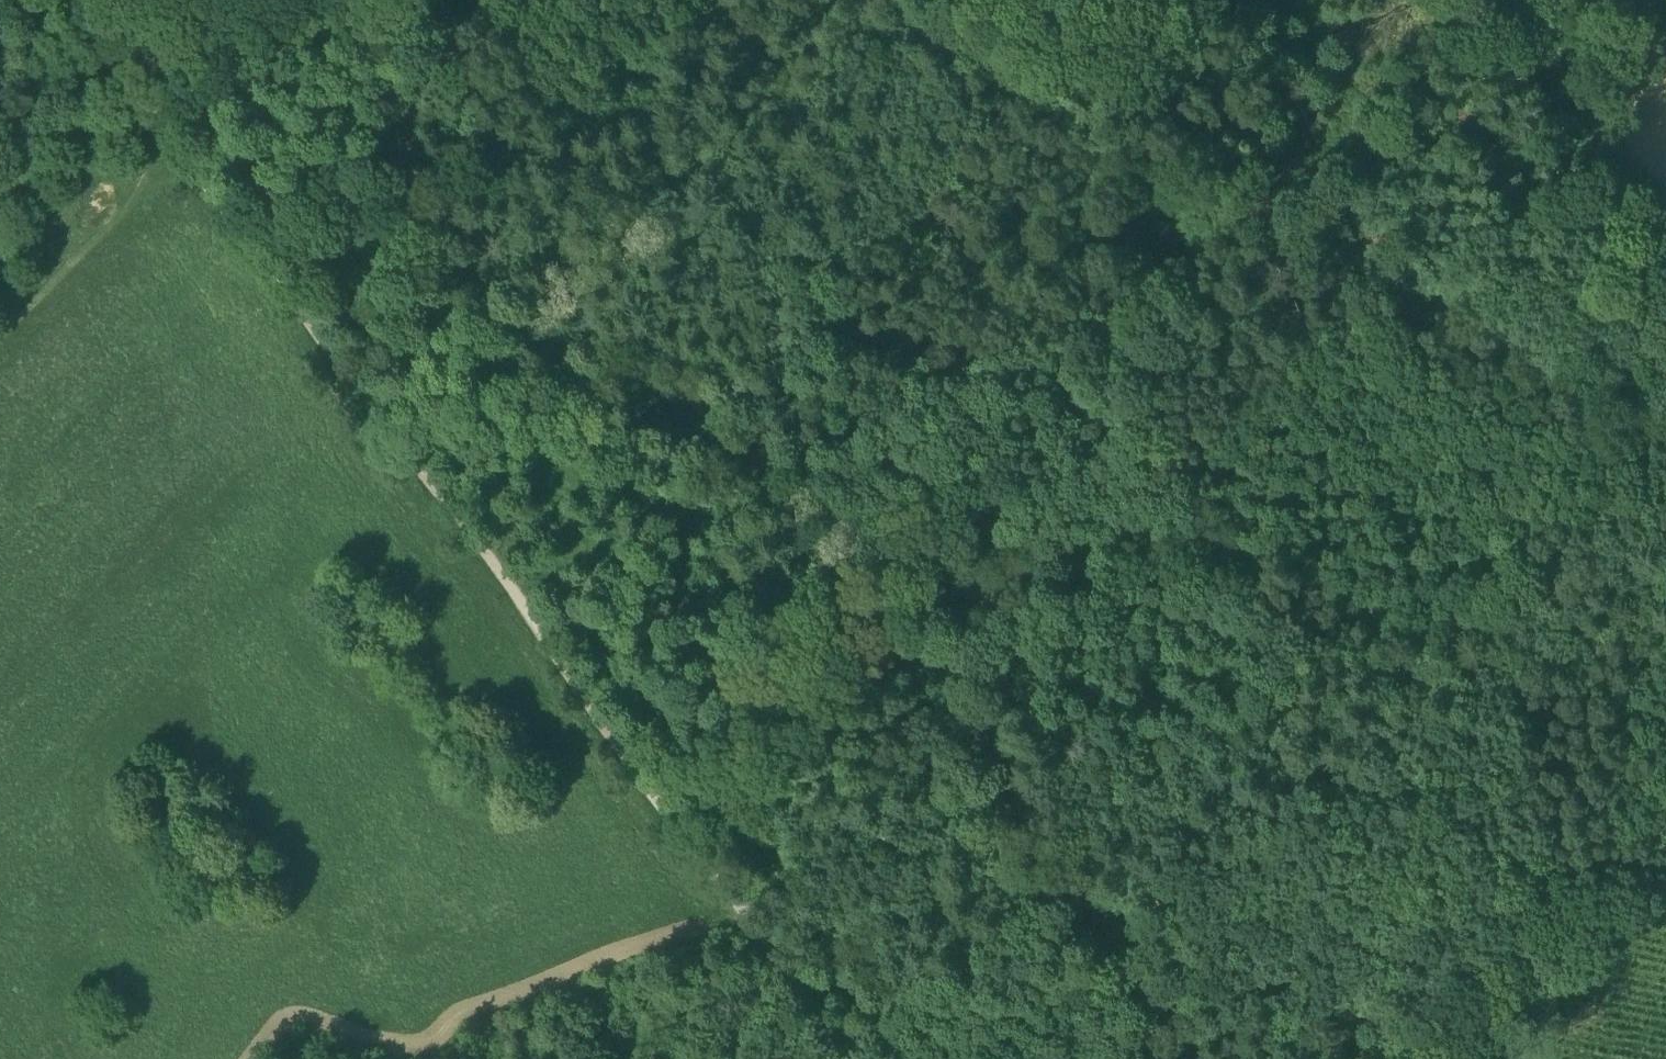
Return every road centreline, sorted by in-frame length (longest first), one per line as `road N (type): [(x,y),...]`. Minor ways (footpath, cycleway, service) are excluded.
road 1 (track): [(77,13),(842,1058)]
road 2 (track): [(933,0),(996,71),(1202,207),(1440,334),(1665,430)]
road 3 (track): [(0,320),(169,138)]
road 4 (track): [(488,0),(426,64),(412,106)]

